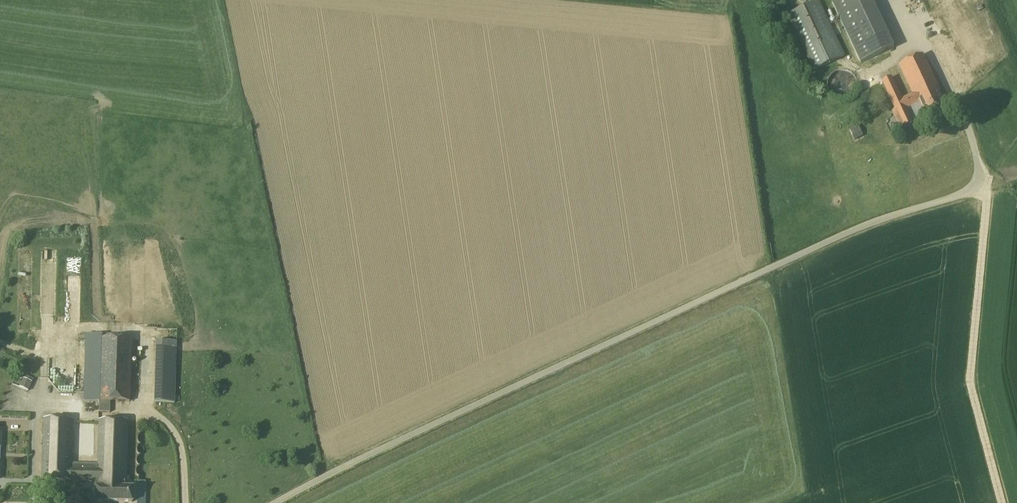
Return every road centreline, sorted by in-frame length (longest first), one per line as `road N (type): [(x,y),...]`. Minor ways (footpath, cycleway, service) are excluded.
road 1 (unclassified): [(276,502),(857,228),(967,193)]
road 2 (track): [(975,183),(987,199),(969,382),(1001,502)]

